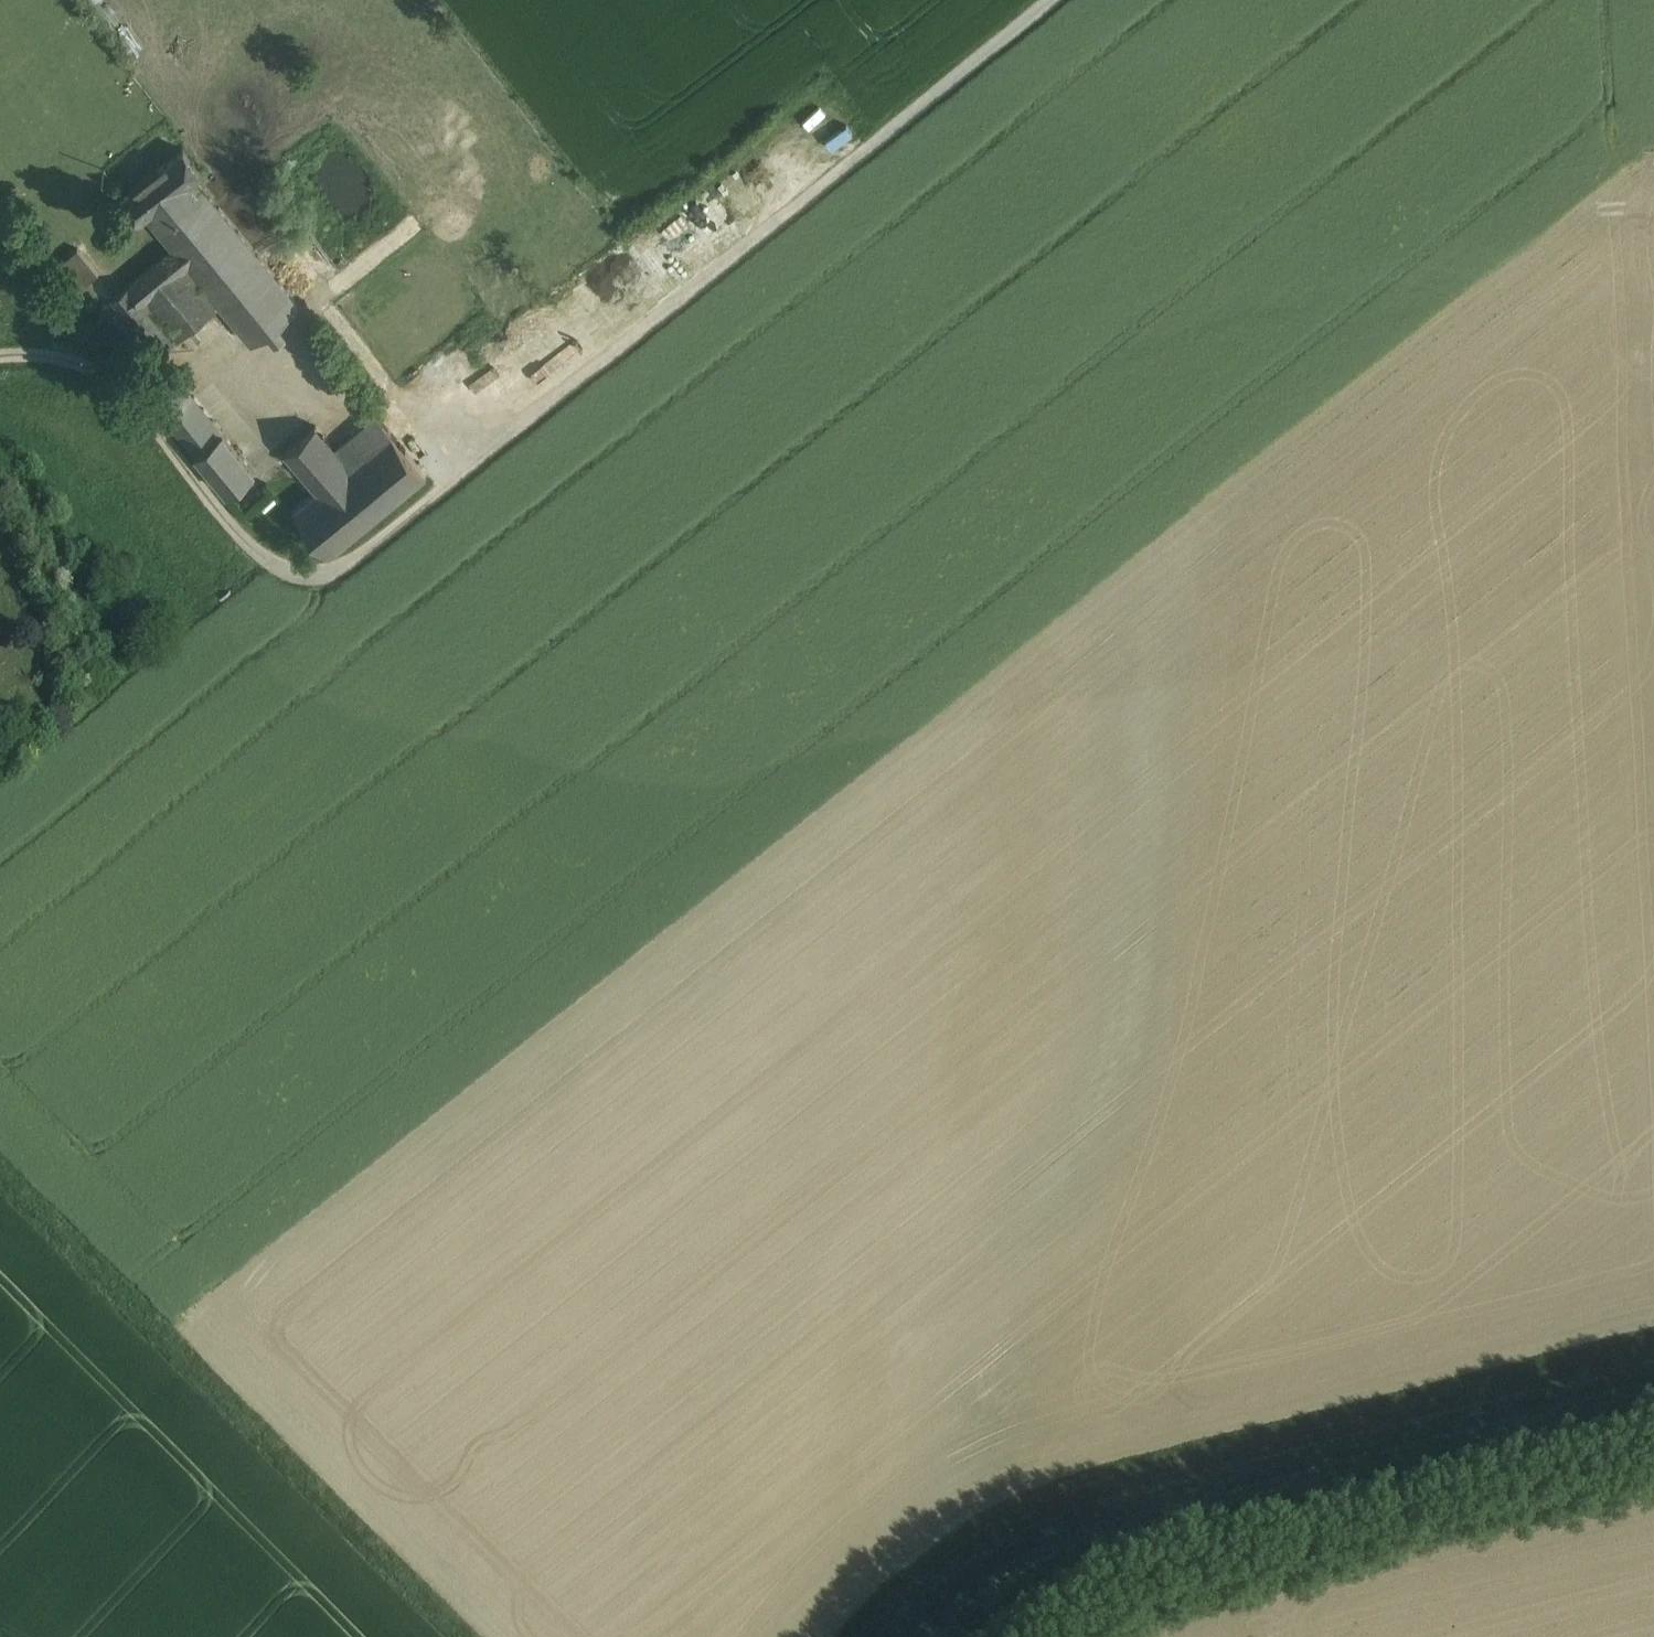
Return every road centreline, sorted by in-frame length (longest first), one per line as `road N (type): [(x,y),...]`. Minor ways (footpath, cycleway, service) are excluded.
road 1 (unclassified): [(1050,0),(313,591),(221,513),(97,360)]

